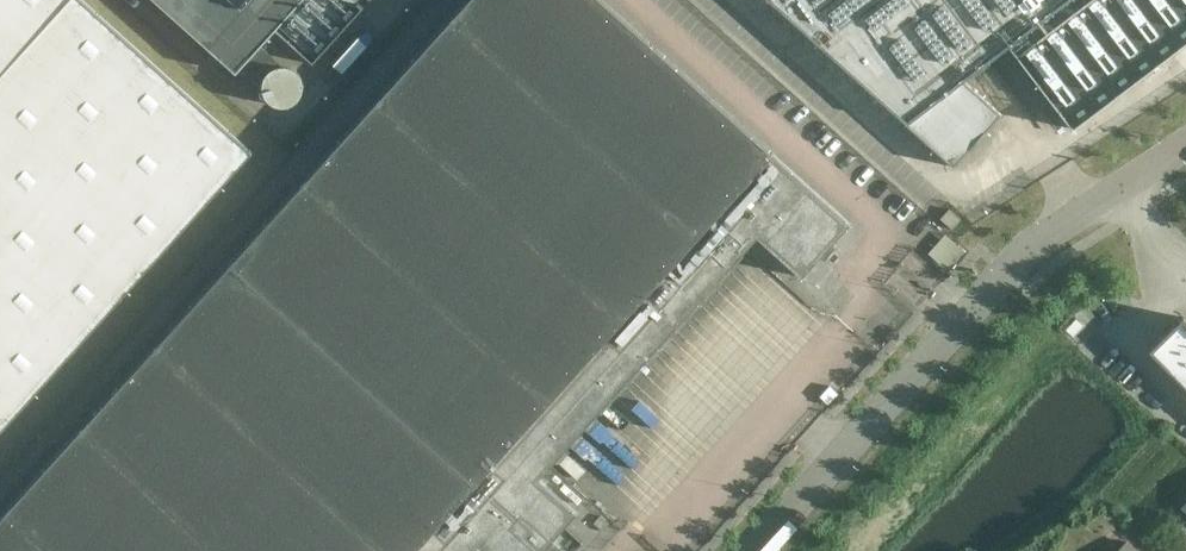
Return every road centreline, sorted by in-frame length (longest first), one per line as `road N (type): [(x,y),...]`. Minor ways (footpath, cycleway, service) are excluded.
road 1 (unclassified): [(756,550),(1017,261),(1185,143)]

